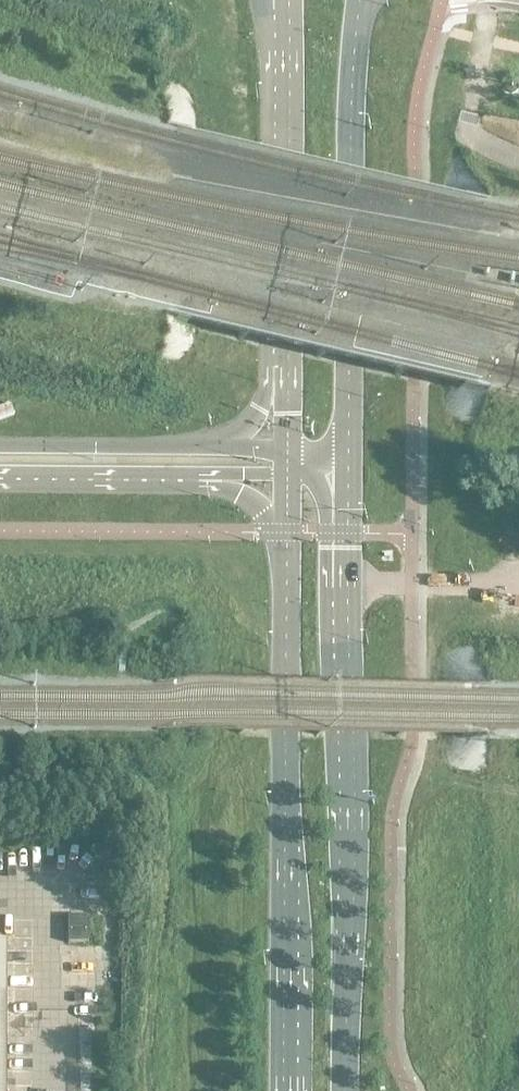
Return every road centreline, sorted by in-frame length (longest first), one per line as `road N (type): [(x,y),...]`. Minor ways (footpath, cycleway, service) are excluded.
road 1 (secondary): [(345,1090),(349,469)]
road 2 (secondary): [(291,486),(289,1090)]
road 3 (secondary): [(349,469),(355,60),(364,0)]
road 4 (secondary): [(287,0),(291,452)]
road 5 (secondary): [(291,452),(0,447)]
road 6 (secondary): [(0,483),(291,486)]

